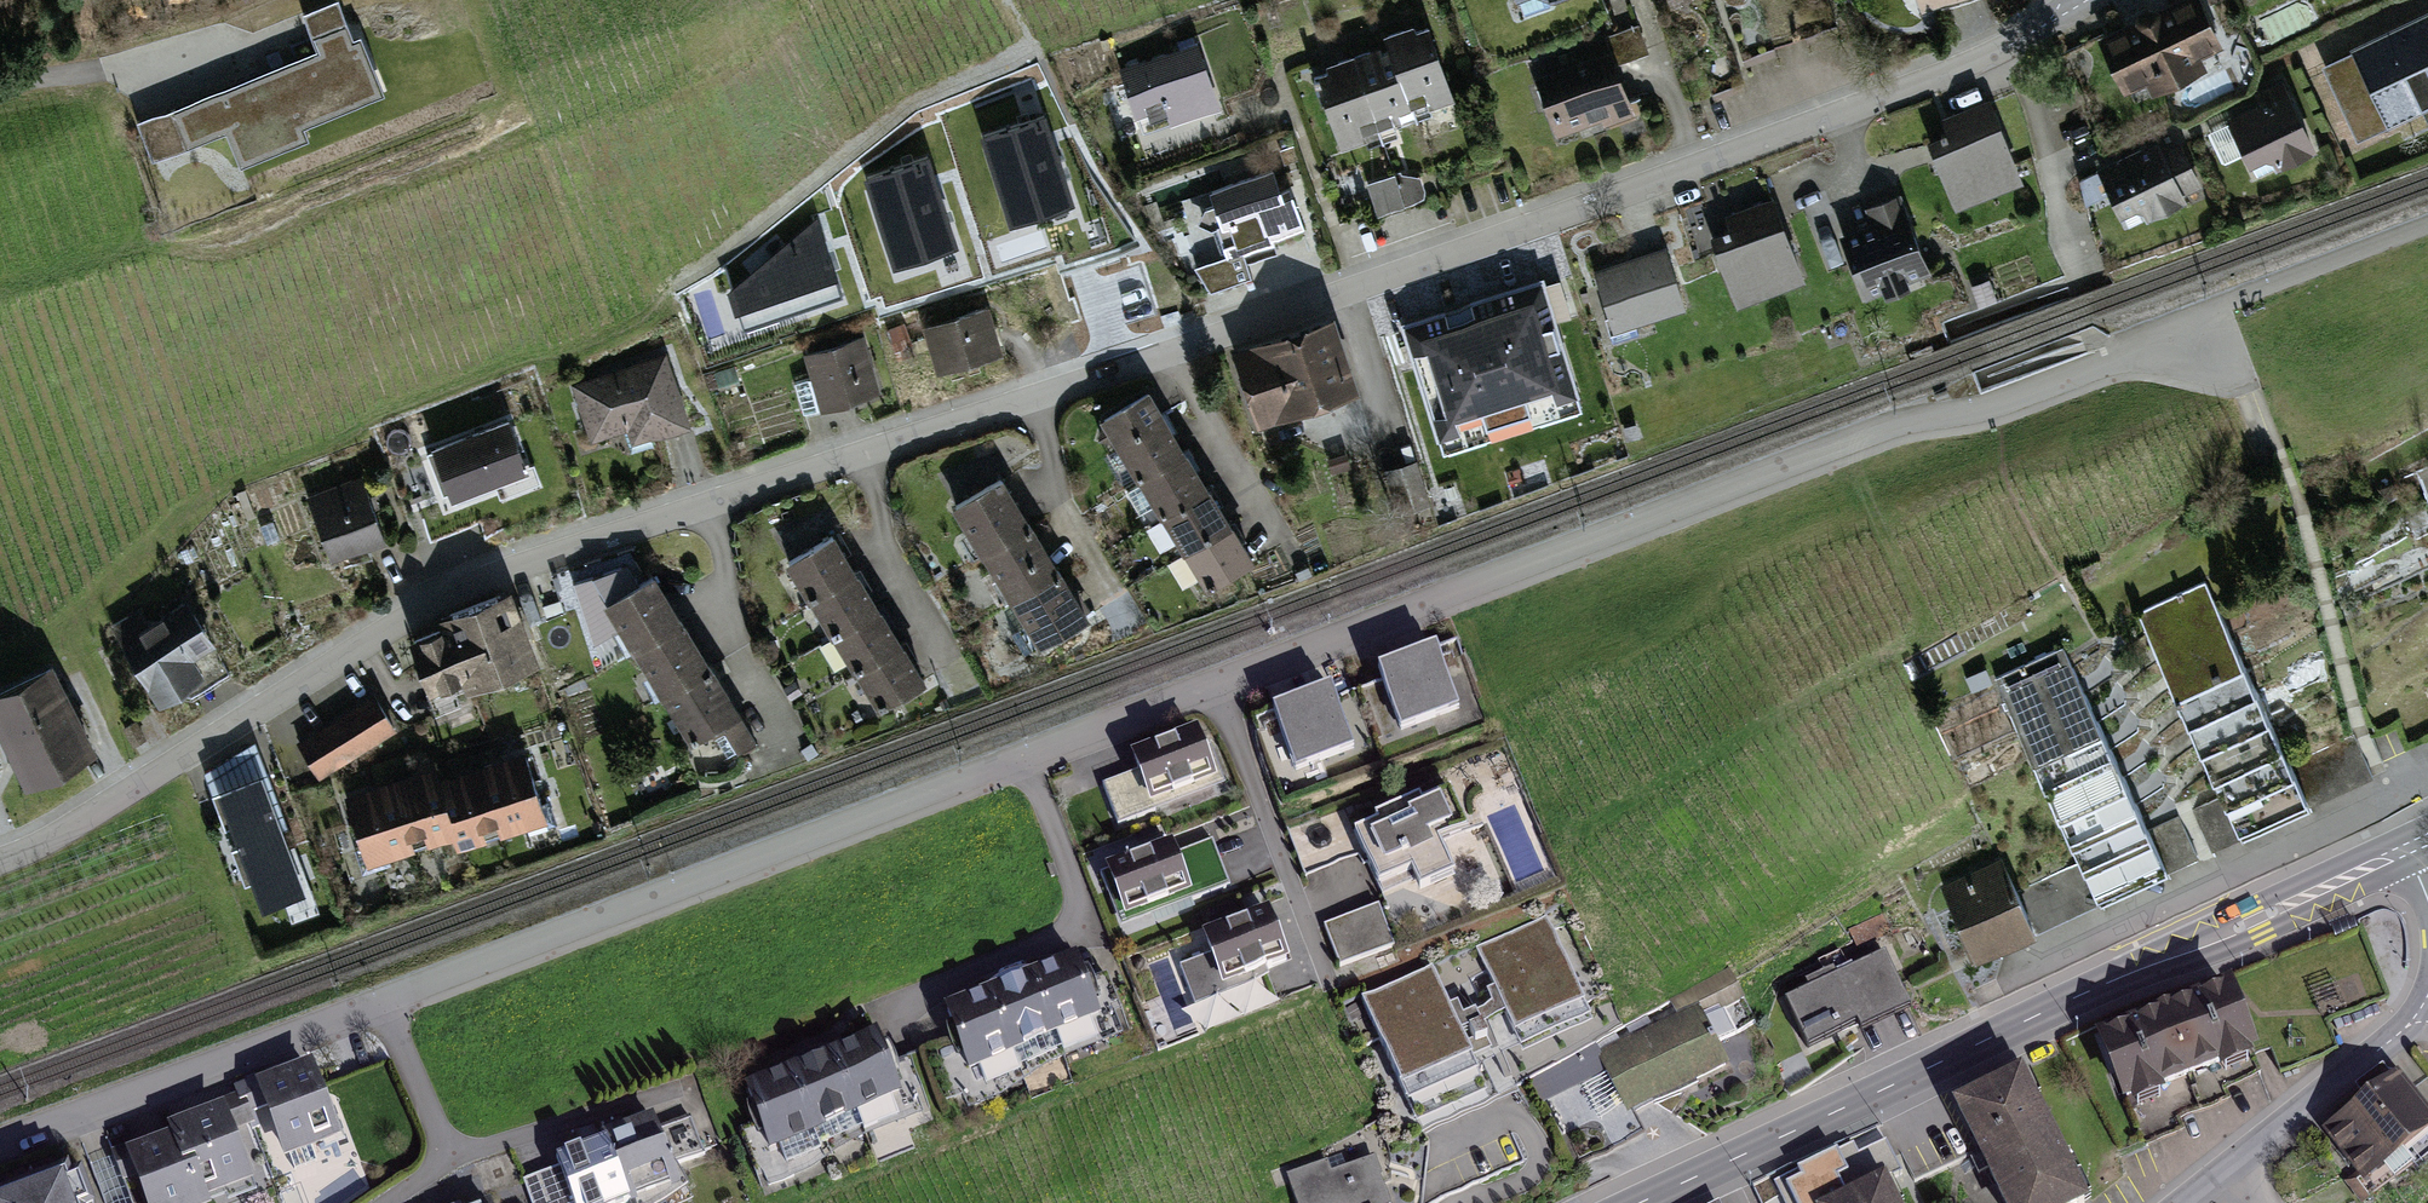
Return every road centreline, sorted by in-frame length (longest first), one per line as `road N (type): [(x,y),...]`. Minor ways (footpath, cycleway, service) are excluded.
road 1 (residential): [(2427,216),(2230,290),(2198,327),(1976,414),(1892,427),(0,1144)]
road 2 (residential): [(2077,4),(2014,45),(1703,169),(1168,359),(465,585),(59,841),(0,861)]
road 3 (tertiary): [(2408,848),(1638,1202)]
road 4 (residential): [(2233,1174),(2427,1012)]
road 5 (residential): [(0,87),(218,47)]

